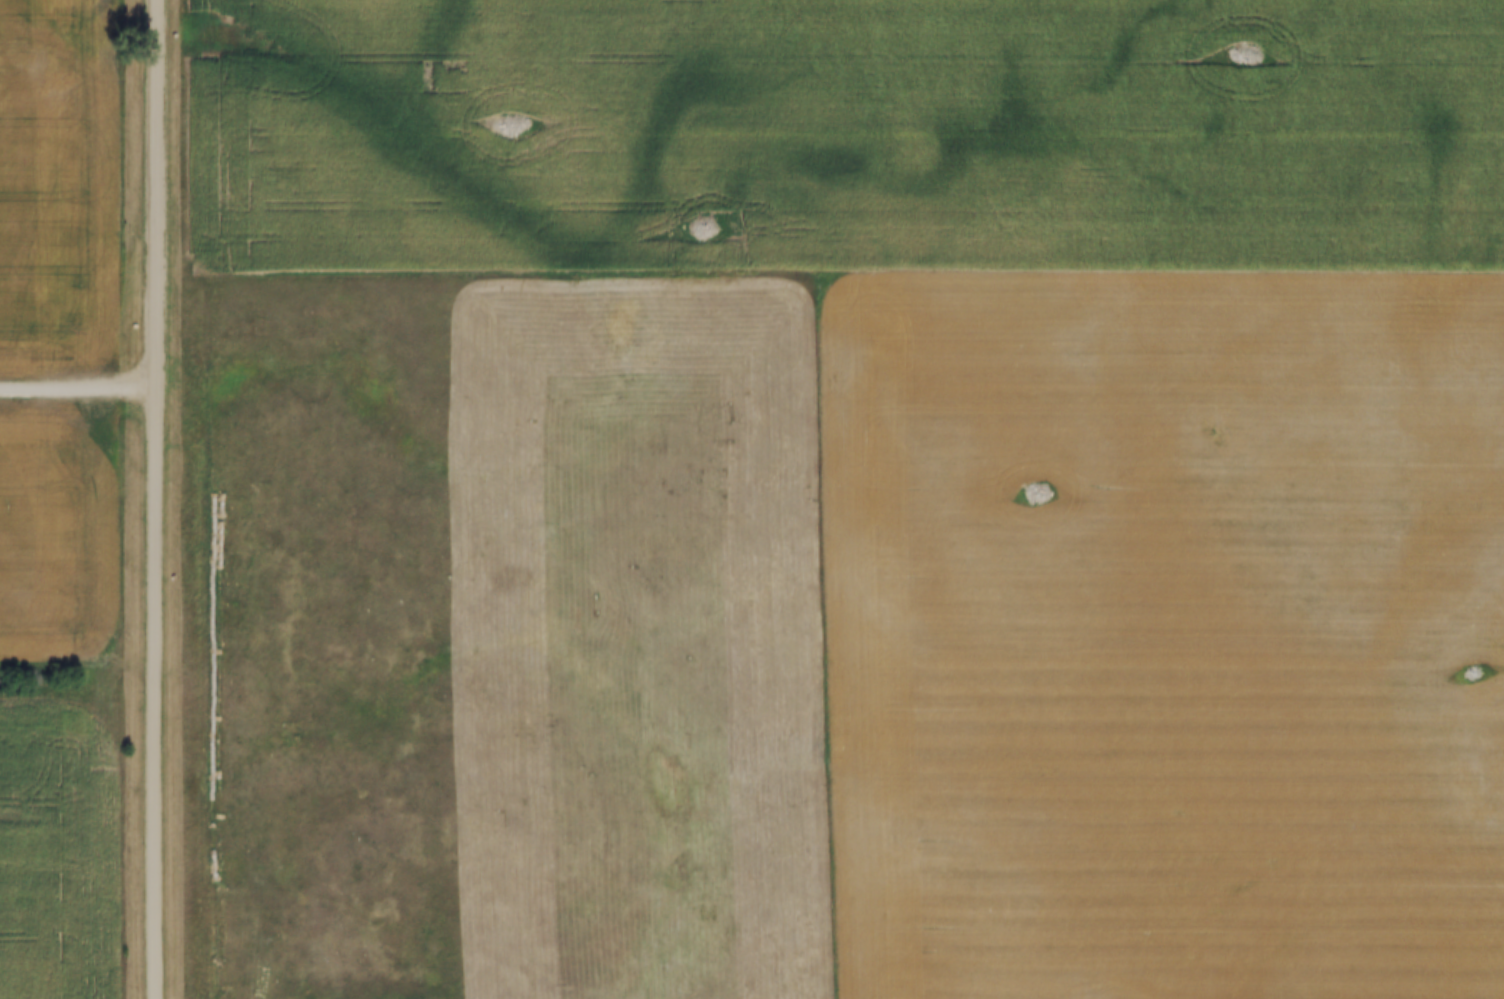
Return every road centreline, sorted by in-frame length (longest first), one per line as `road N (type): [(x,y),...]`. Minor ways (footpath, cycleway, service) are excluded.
road 1 (residential): [(158,0),(161,998)]

